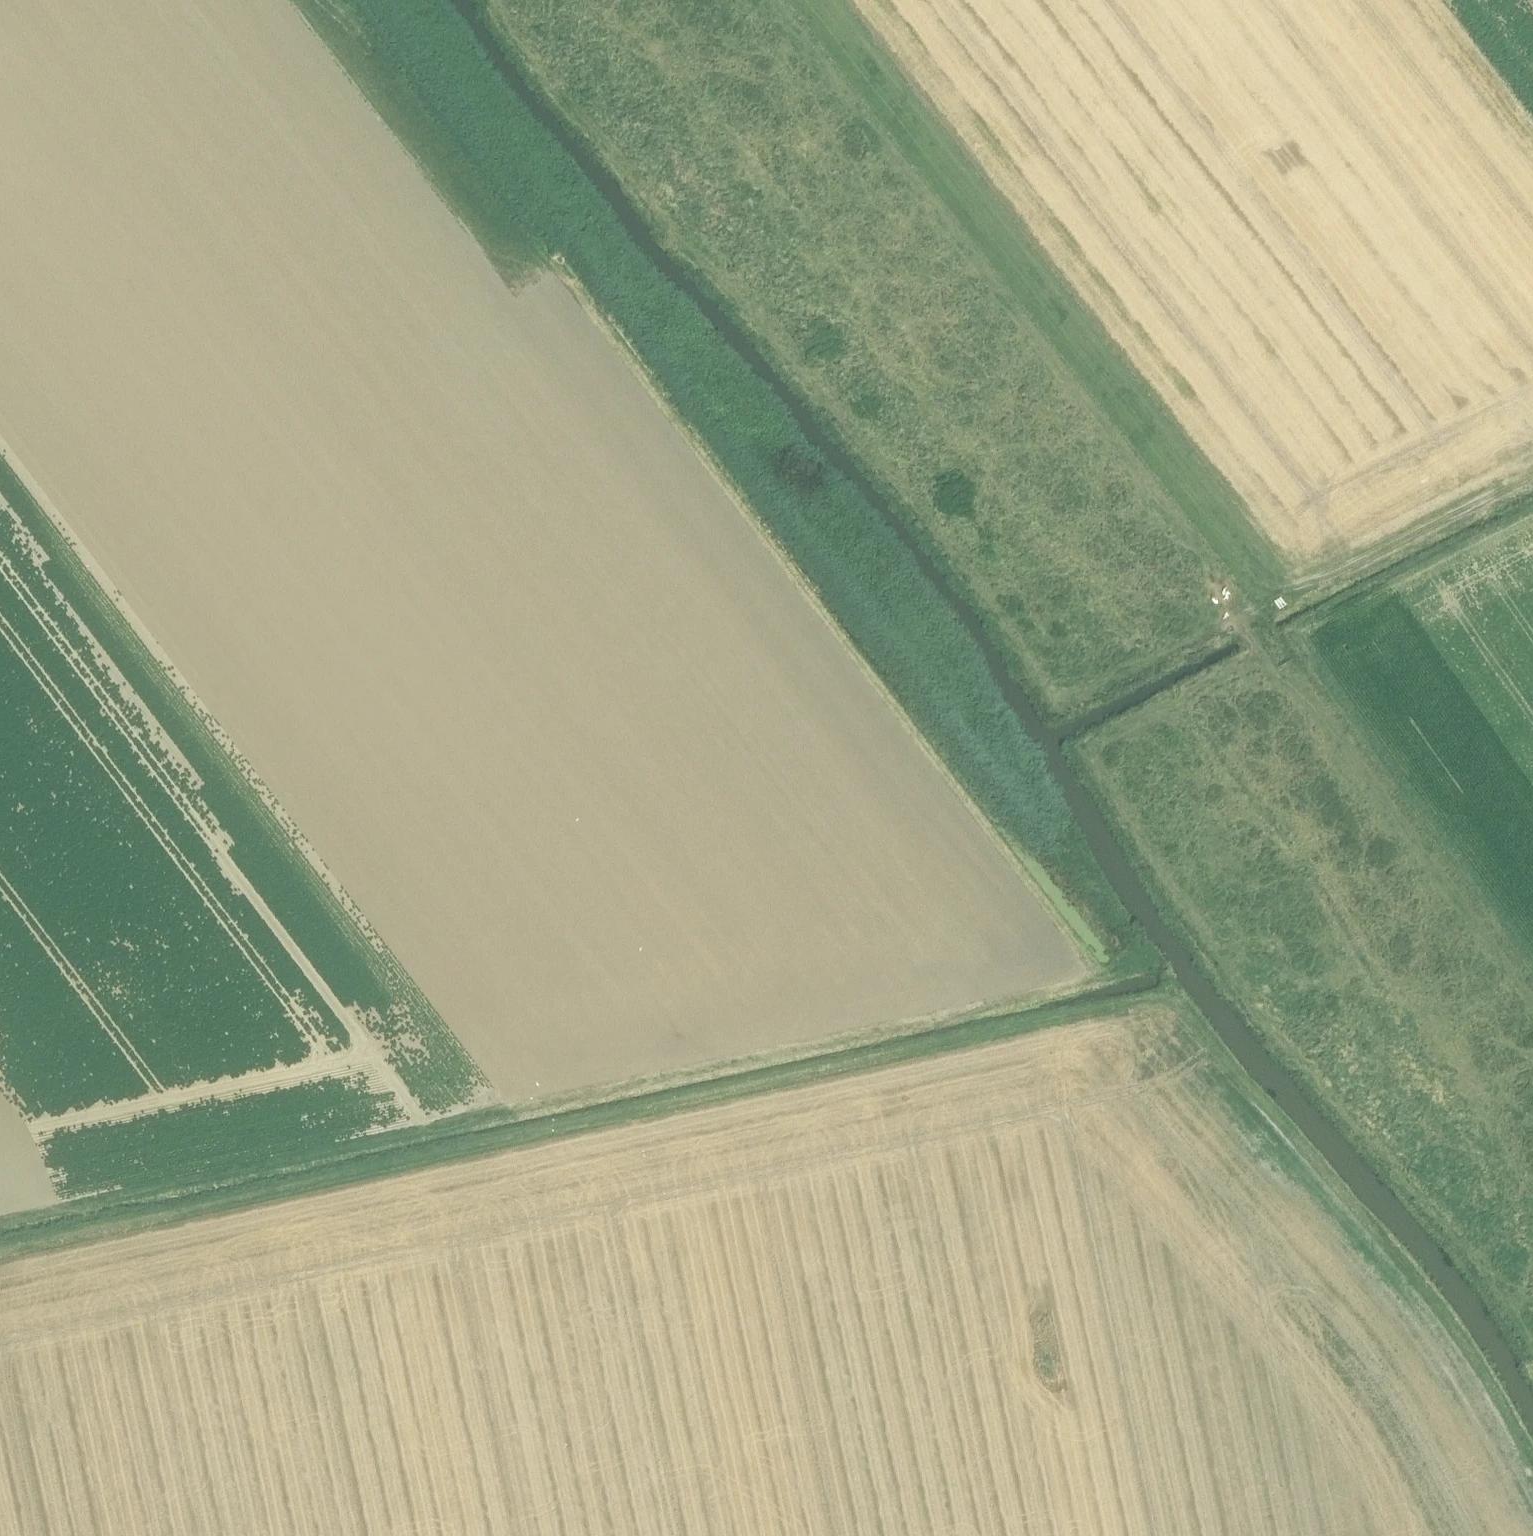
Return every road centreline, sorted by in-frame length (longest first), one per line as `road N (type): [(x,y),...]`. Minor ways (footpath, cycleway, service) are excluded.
road 1 (track): [(1247,618),(1532,475)]

